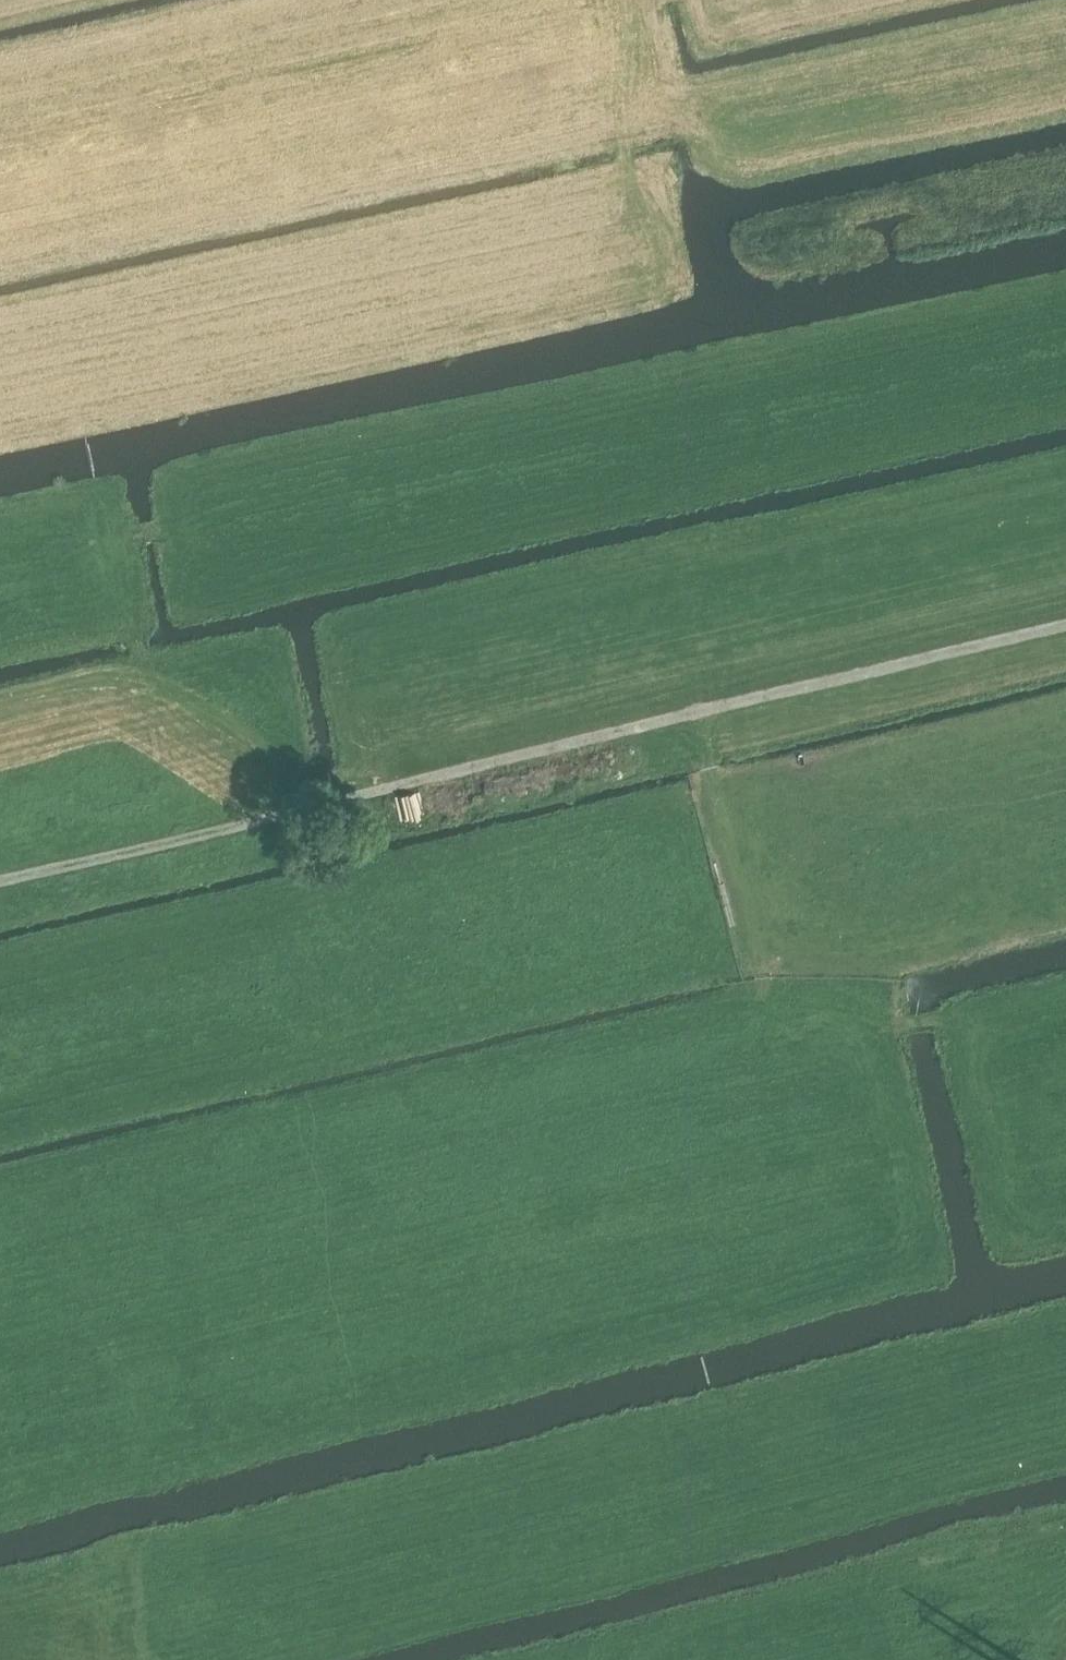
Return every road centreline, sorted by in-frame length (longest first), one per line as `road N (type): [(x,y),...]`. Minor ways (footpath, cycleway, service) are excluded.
road 1 (track): [(0,875),(1065,627)]
road 2 (track): [(756,988),(695,713)]

